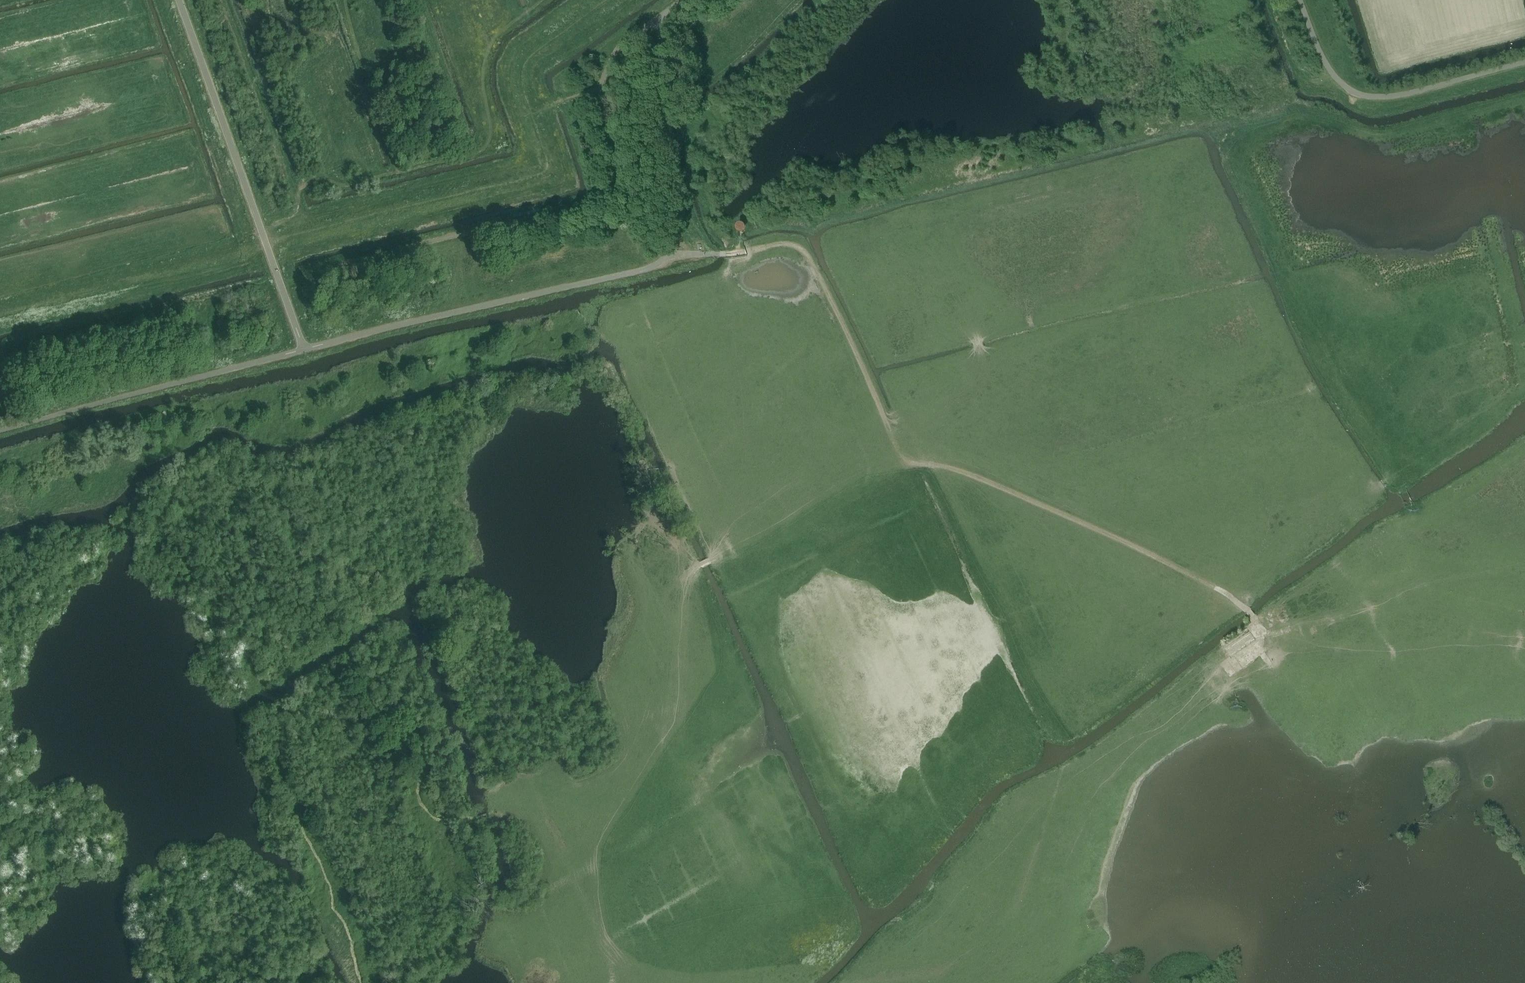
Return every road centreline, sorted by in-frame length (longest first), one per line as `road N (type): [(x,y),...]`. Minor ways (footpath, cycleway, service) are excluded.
road 1 (track): [(1259,645),(1248,610),(1214,588),(956,470),(905,458),(807,253),(789,245),(745,251)]
road 2 (track): [(549,105),(601,89),(618,160),(607,193),(363,259)]

